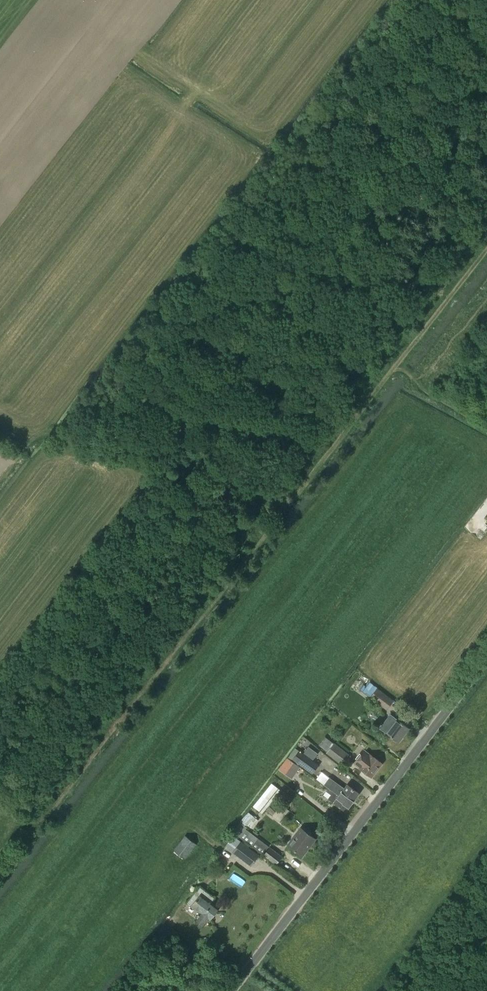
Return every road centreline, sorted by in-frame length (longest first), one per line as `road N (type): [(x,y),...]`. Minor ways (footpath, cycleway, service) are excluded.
road 1 (unclassified): [(231,990),(486,658)]

